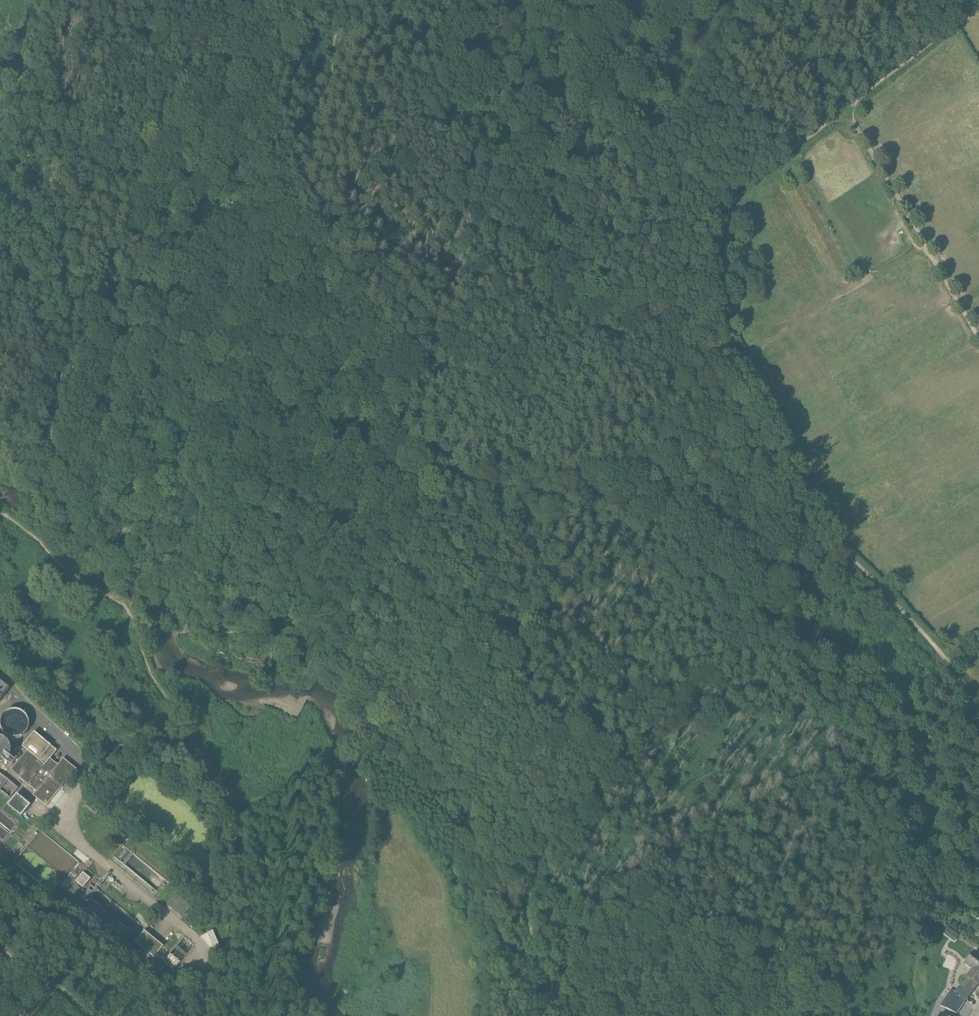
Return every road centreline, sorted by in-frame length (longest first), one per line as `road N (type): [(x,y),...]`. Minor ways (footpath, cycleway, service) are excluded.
road 1 (track): [(978,911),(953,897),(946,875),(943,810),(921,718),(875,664),(756,611),(628,504),(489,488),(379,430),(246,423),(216,372),(199,313),(183,190)]
road 2 (track): [(482,0),(464,39),(472,79),(526,154),(576,270),(590,287),(632,307),(722,325),(822,525),(949,669),(978,726)]
road 3 (track): [(183,190),(216,115),(251,73),(246,29)]
road 4 (track): [(115,1015),(0,929)]

